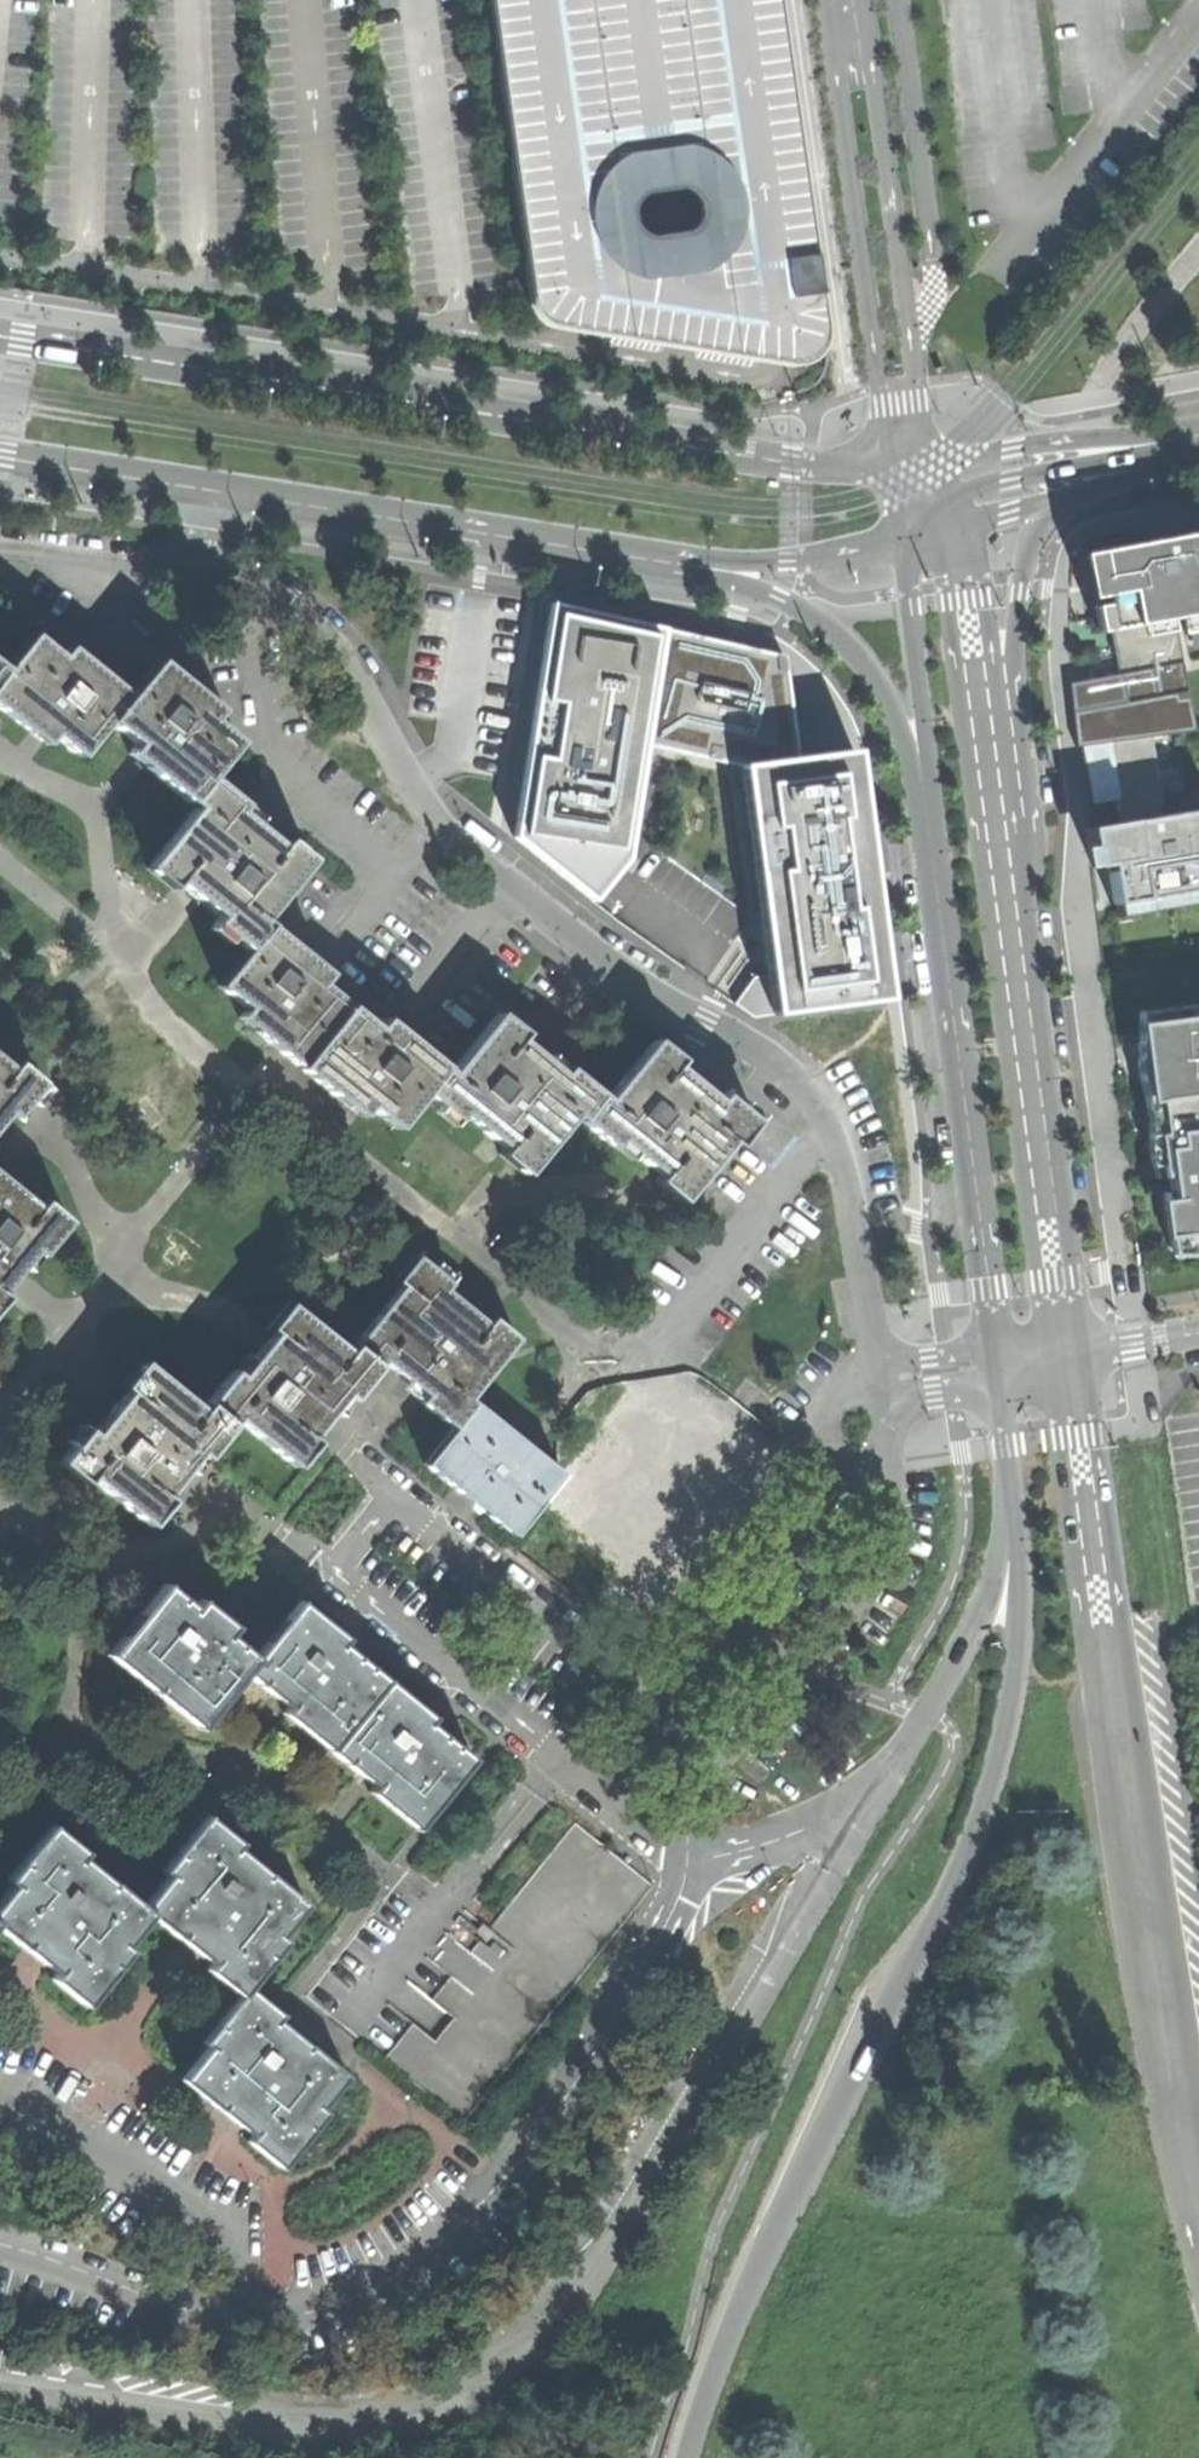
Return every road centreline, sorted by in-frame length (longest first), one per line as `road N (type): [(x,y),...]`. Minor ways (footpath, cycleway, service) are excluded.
road 1 (tertiary): [(875,1790),(569,2300),(492,2373),(416,2408),(287,2424),(0,2386)]
road 2 (residential): [(877,1359),(825,1109),(751,1047),(623,975),(464,852),(315,631),(242,576),(191,563)]
road 3 (trunk): [(1004,1445),(1019,1585),(1010,1688),(977,1820),(718,2368),(689,2457)]
road 4 (residential): [(703,1785),(683,1732),(397,1496),(333,1573),(637,1833),(686,1860)]
road 5 (residential): [(0,2244),(99,2263),(223,2317),(336,2295),(426,2244),(508,2180),(686,1860)]
road 6 (tertiary): [(889,460),(789,463),(0,334)]
road 7 (tertiary): [(1173,2072),(1065,1374)]
road 8 (tertiary): [(1060,1335),(976,684)]
road 9 (tertiary): [(919,768),(991,1345)]
road 10 (tertiary): [(206,488),(650,559)]
road 11 (residential): [(703,1785),(818,1670),(858,1608),(884,1535),(884,1467)]
road 12 (tertiary): [(1004,1445),(999,1538),(983,1593),(949,1670),(875,1790)]
road 13 (tertiary): [(650,559),(730,579),(820,622),(887,698),(919,768)]
road 14 (tertiary): [(1198,432),(928,459)]
road 15 (tertiary): [(1198,438),(944,499)]
road 16 (tertiary): [(650,559),(804,559),(905,535)]
road 17 (tertiary): [(905,535),(925,733),(919,768)]
road 18 (tertiary): [(976,684),(1009,654),(1035,537),(1065,498)]
road 19 (tertiary): [(0,457),(206,488)]
road 20 (unclassified): [(875,1790),(807,1825),(686,1860)]
road 21 (residential): [(0,547),(191,563)]
road 22 (residential): [(881,1391),(833,1400),(814,1426),(831,1453),(884,1467)]
road 23 (tertiary): [(976,684),(954,524)]
road 24 (tertiary): [(1065,498),(1198,462)]
road 25 (trunk): [(1198,2191),(1173,2072)]

